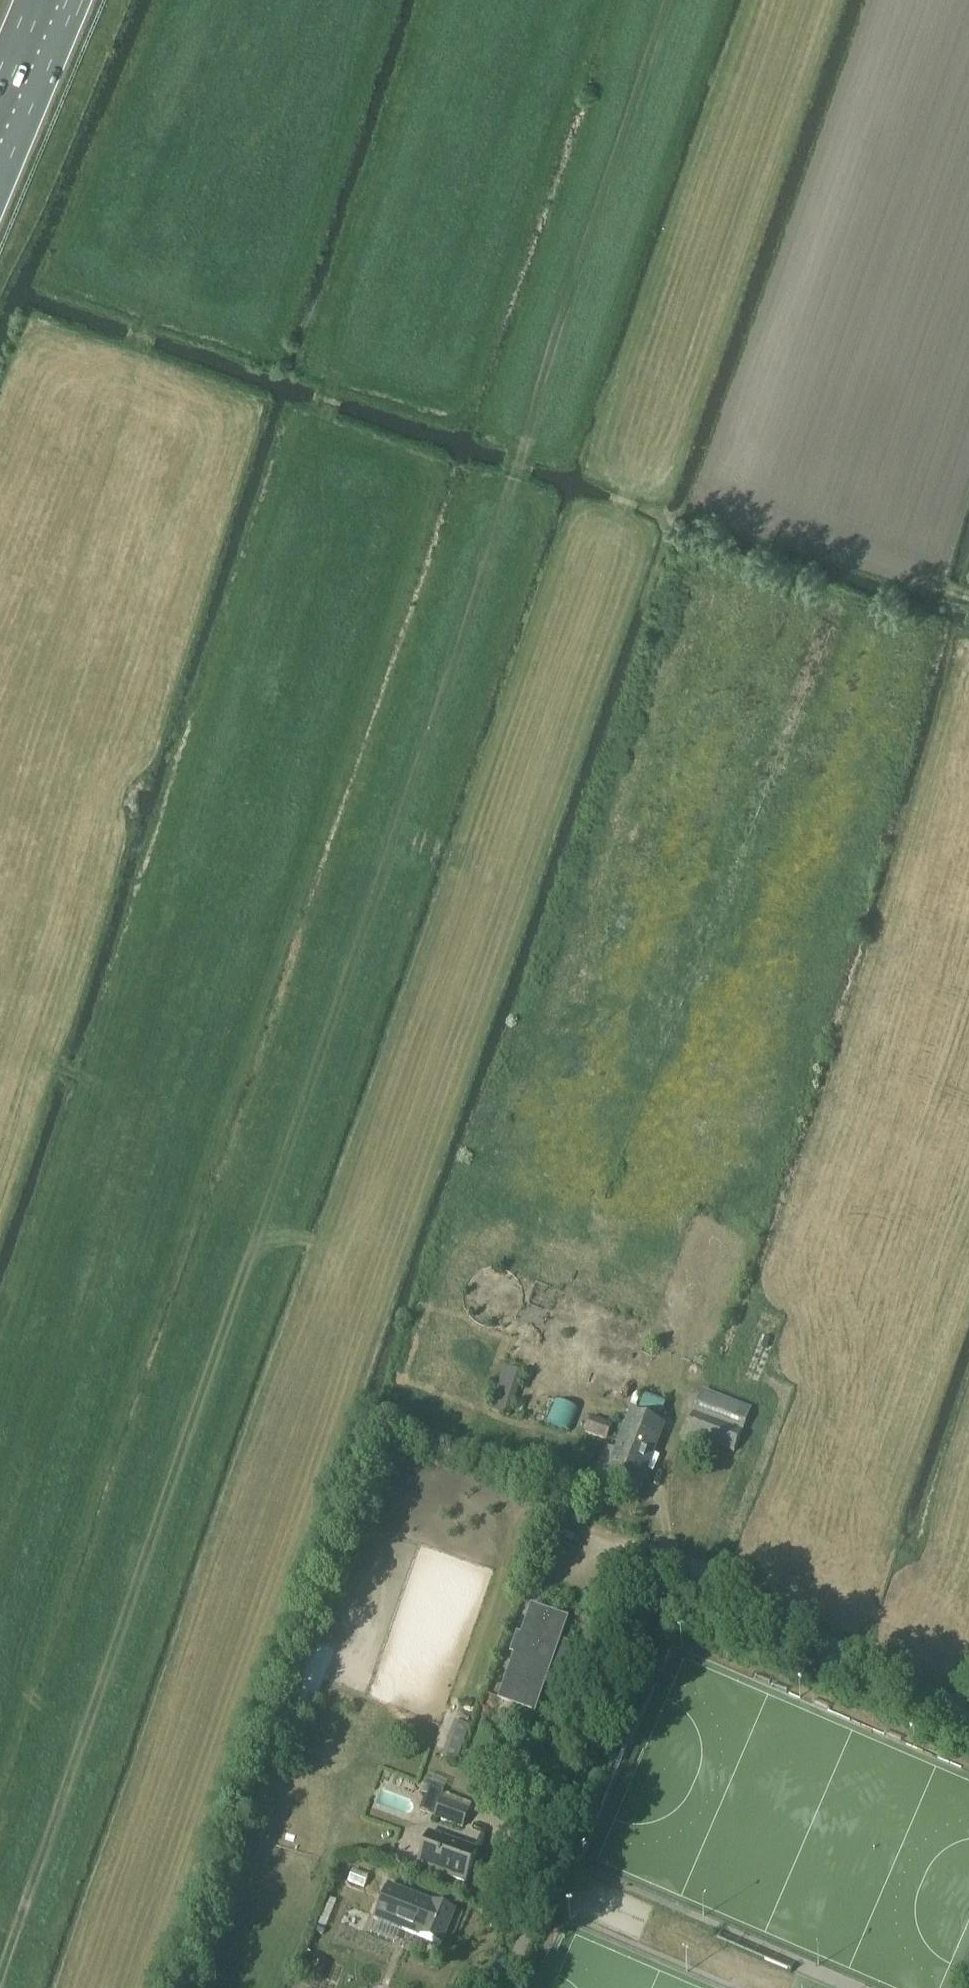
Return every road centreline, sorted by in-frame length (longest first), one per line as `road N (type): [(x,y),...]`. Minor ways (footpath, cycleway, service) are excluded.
road 1 (unclassified): [(504,1987),(650,1587),(666,1572),(689,1566),(716,1573),(870,1670),(968,1704)]

